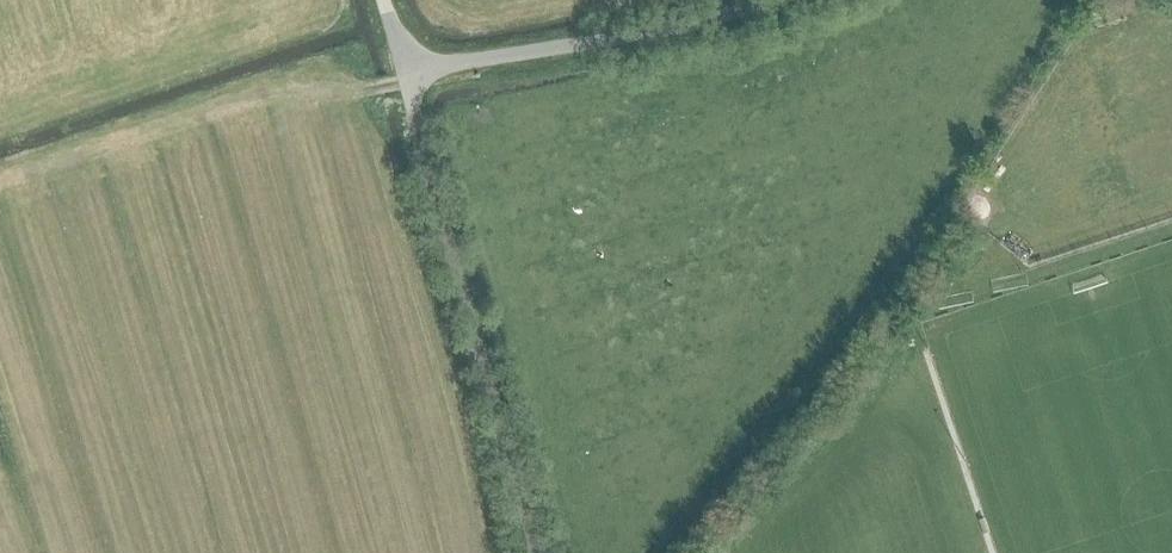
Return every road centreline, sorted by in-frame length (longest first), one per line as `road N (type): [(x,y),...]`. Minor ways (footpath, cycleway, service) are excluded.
road 1 (track): [(541,552),(411,91),(420,65)]
road 2 (unclassified): [(769,0),(692,23),(420,65)]

